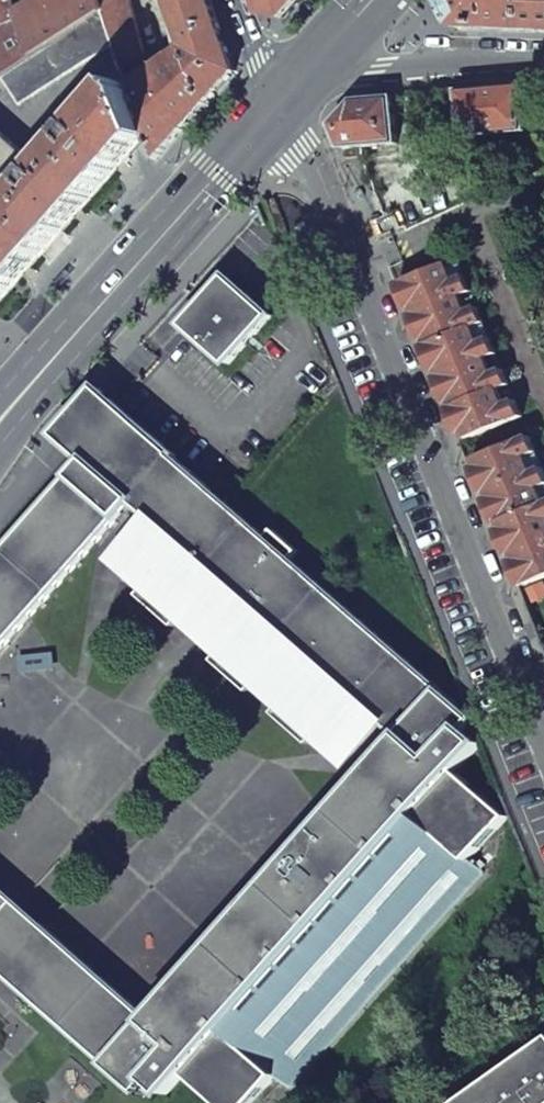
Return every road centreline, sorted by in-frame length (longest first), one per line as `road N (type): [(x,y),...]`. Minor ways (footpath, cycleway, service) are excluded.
road 1 (residential): [(543,740),(343,240),(278,104)]
road 2 (secondary): [(0,424),(278,104)]
road 3 (residential): [(331,44),(379,68),(543,59)]

